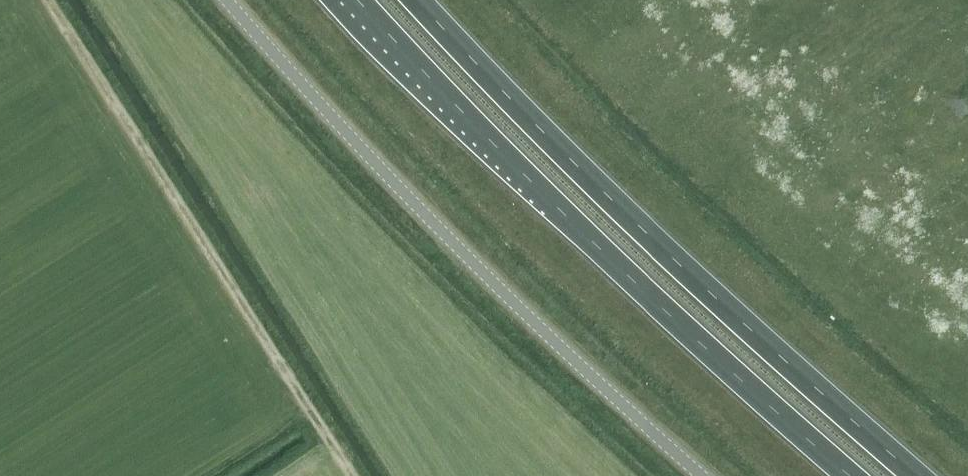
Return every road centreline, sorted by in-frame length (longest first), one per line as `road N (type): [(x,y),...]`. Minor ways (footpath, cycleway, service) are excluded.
road 1 (trunk): [(918,475),(632,219),(417,0)]
road 2 (trunk): [(358,0),(549,202),(850,475)]
road 3 (unclassified): [(226,0),(485,276),(701,475)]

